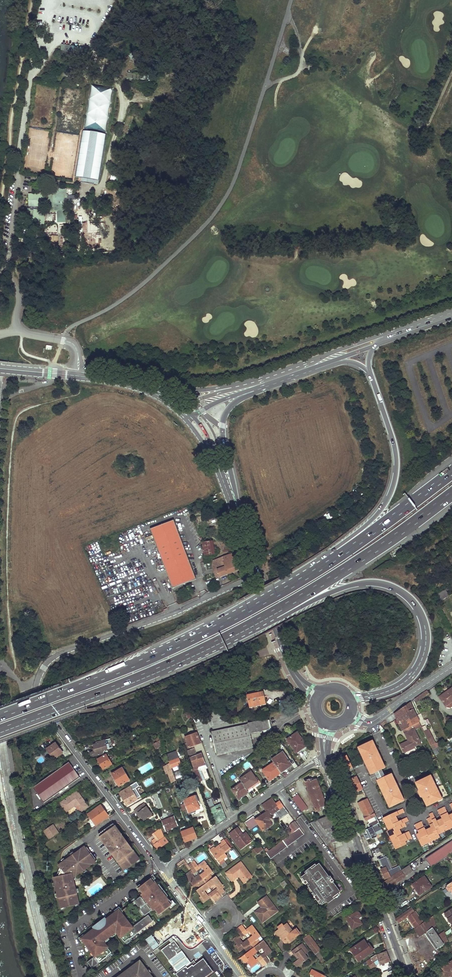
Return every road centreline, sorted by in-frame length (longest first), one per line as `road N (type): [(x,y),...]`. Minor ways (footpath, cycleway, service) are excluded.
road 1 (residential): [(258,573),(61,653),(36,690),(161,869),(277,788)]
road 2 (motorway): [(313,570),(232,617),(0,715)]
road 3 (motorway): [(0,730),(192,654),(274,613)]
road 4 (motorway): [(274,613),(370,581),(401,589),(418,606),(426,635),(416,670),(385,692),(349,695)]
road 5 (motorway): [(371,375),(396,455),(391,492),(376,517),(313,570)]
road 6 (tertiary): [(327,760),(407,976)]
road 7 (motorway): [(274,613),(451,491)]
road 8 (motorway): [(451,471),(313,570)]
road 9 (tertiary): [(378,340),(224,389)]
road 10 (secondary): [(141,387),(0,368)]
road 11 (unknown): [(161,869),(243,976)]
road 12 (secondary): [(231,500),(223,425),(229,407),(251,392)]

